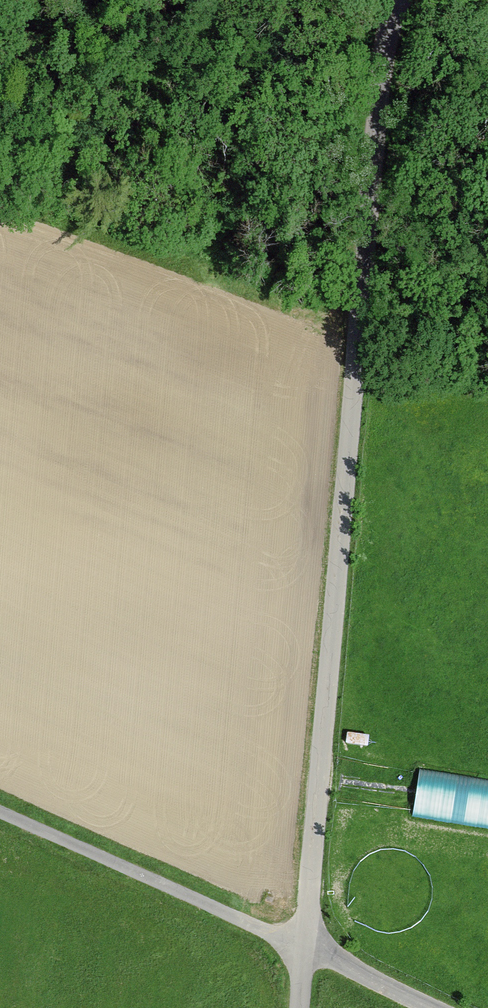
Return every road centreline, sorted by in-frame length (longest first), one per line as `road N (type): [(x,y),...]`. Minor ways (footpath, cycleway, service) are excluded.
road 1 (unclassified): [(304,948),(379,76),(397,0)]
road 2 (track): [(0,812),(304,948)]
road 3 (unclassified): [(304,948),(432,1007)]
road 4 (track): [(356,363),(487,385)]

